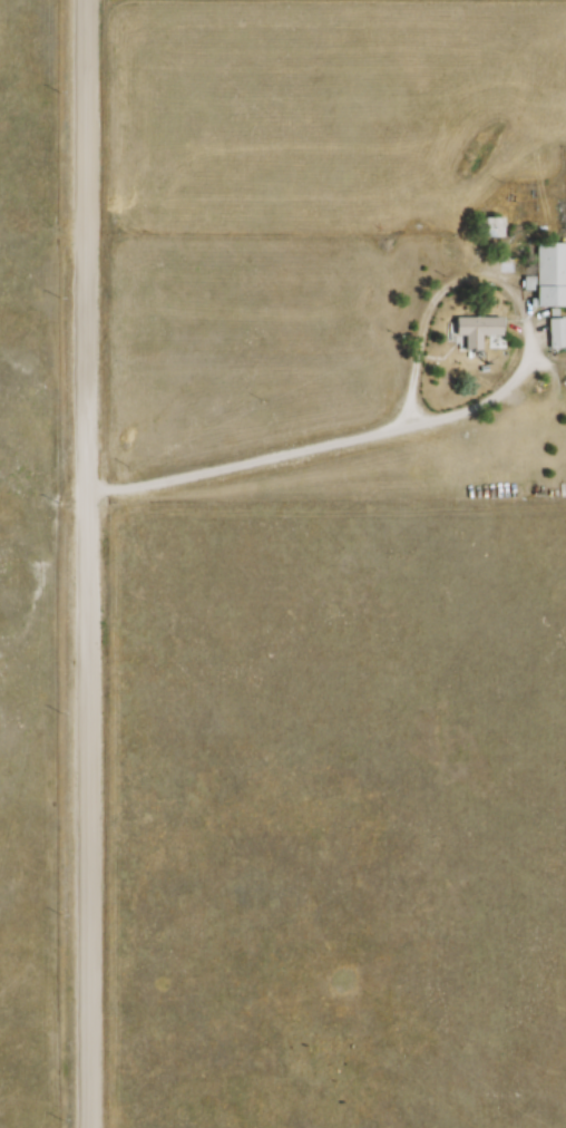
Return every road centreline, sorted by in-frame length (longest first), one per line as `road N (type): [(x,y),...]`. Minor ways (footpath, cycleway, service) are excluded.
road 1 (residential): [(87,1127),(87,0)]

